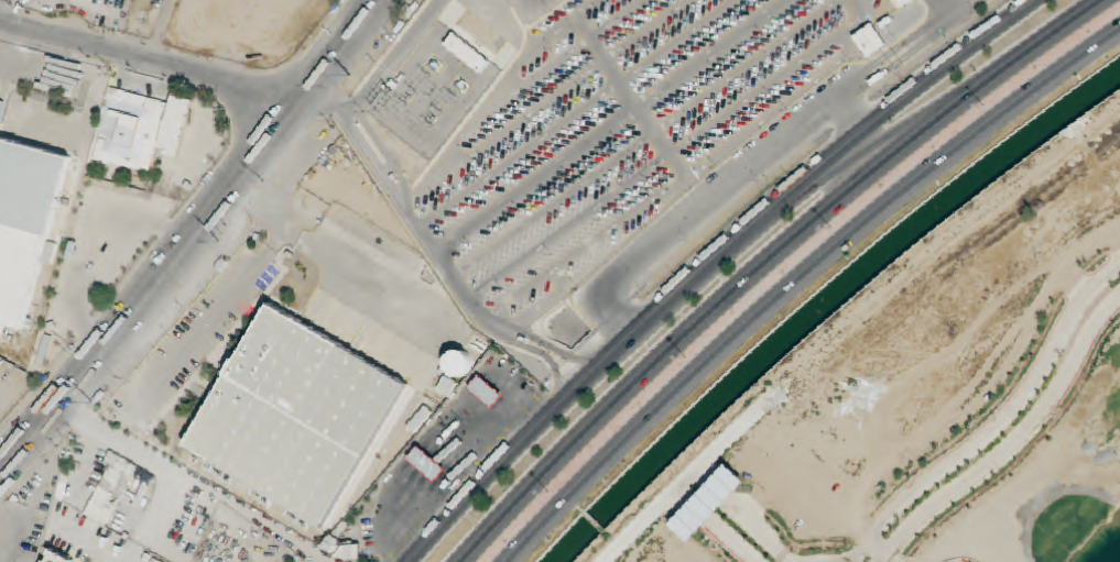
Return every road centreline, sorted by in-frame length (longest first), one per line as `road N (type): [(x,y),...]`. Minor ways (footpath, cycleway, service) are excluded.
road 1 (trunk): [(1103,0),(796,235),(665,353),(465,561)]
road 2 (secondary): [(1041,0),(702,271),(414,561)]
road 3 (trunk): [(505,561),(784,288),(901,190),(1119,28)]
road 4 (secondary): [(377,0),(0,460)]

